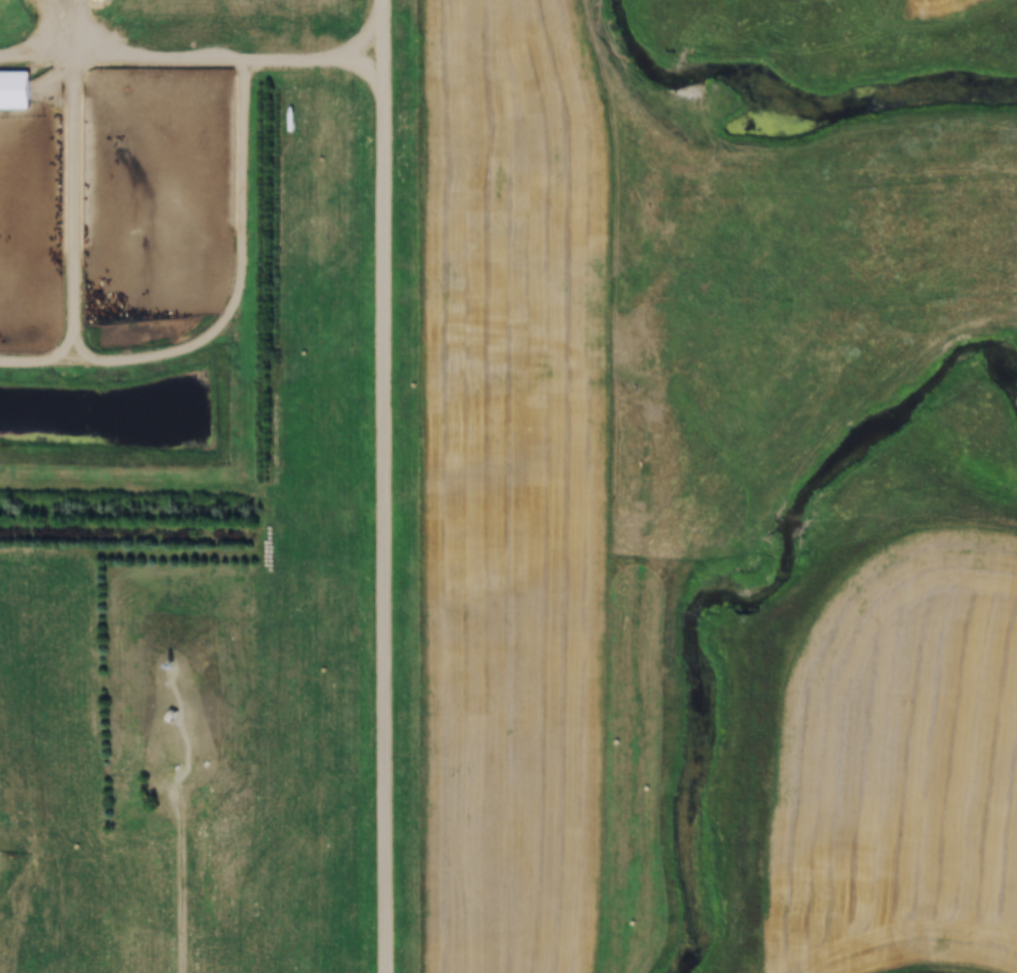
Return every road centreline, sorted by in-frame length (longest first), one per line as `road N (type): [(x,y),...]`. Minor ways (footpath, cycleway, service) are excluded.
road 1 (residential): [(388,972),(384,0)]

